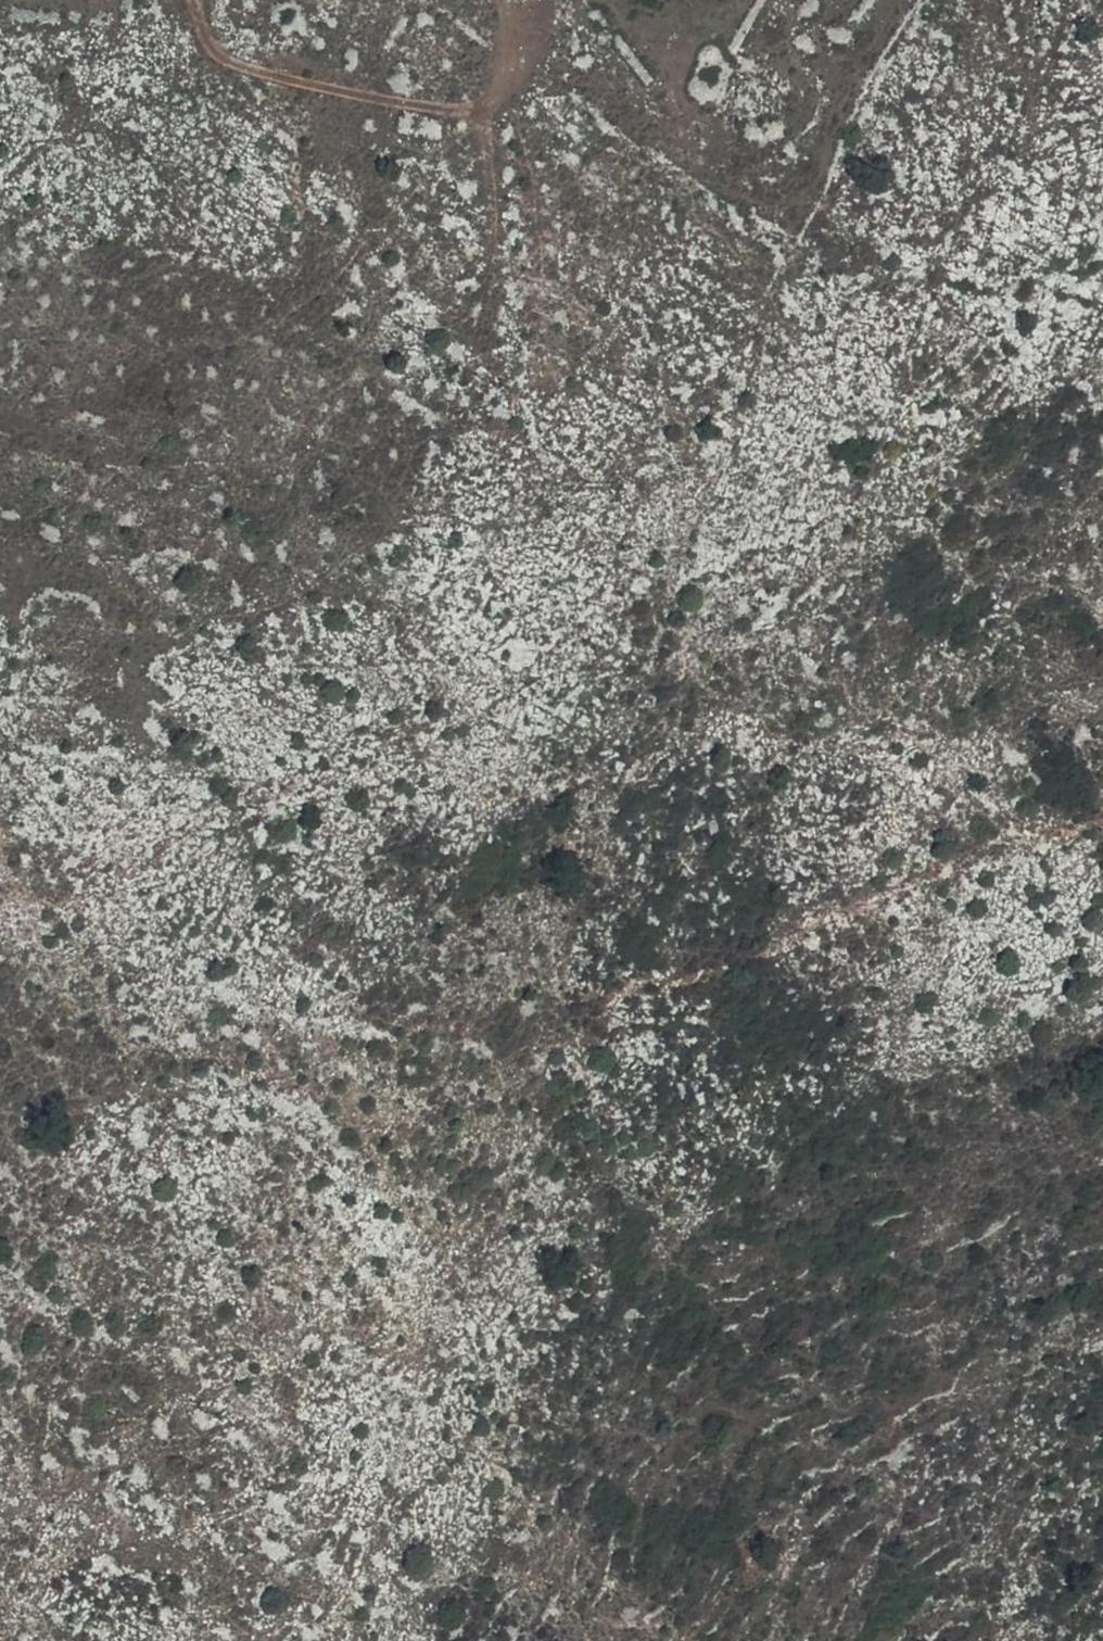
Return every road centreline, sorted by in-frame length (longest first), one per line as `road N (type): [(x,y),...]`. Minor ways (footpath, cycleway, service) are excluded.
road 1 (track): [(473,108),(350,97),(217,54),(188,0)]

